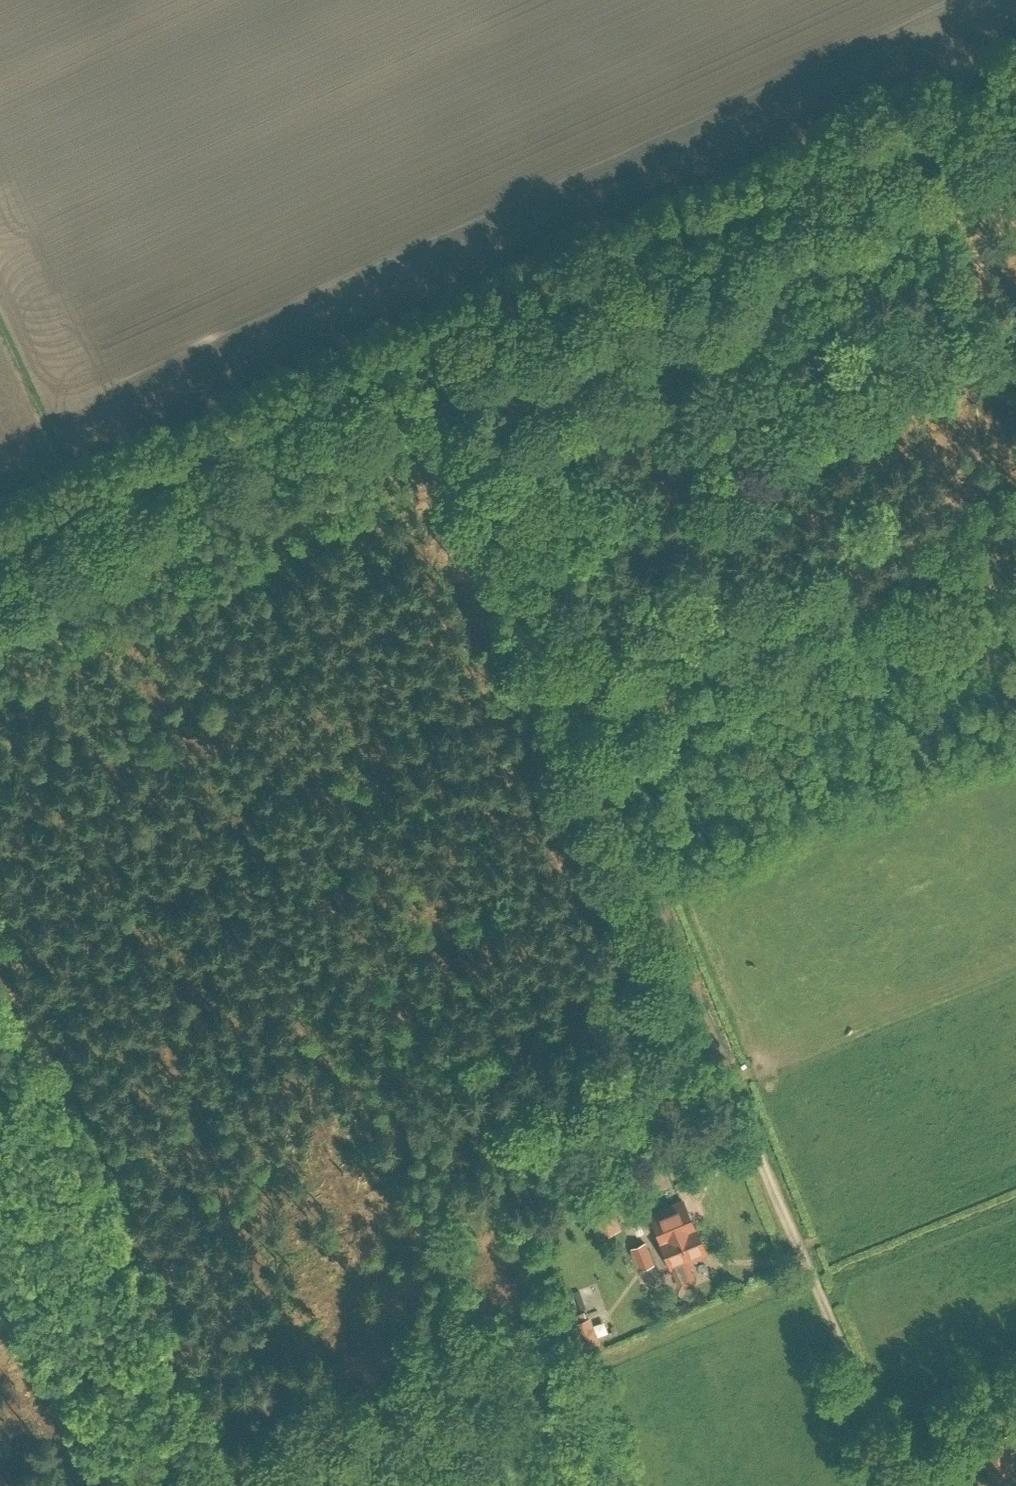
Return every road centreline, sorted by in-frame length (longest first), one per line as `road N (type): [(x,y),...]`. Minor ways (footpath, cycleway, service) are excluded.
road 1 (track): [(422,352),(898,1485)]
road 2 (track): [(1015,82),(422,352)]
road 3 (track): [(422,352),(0,546)]

